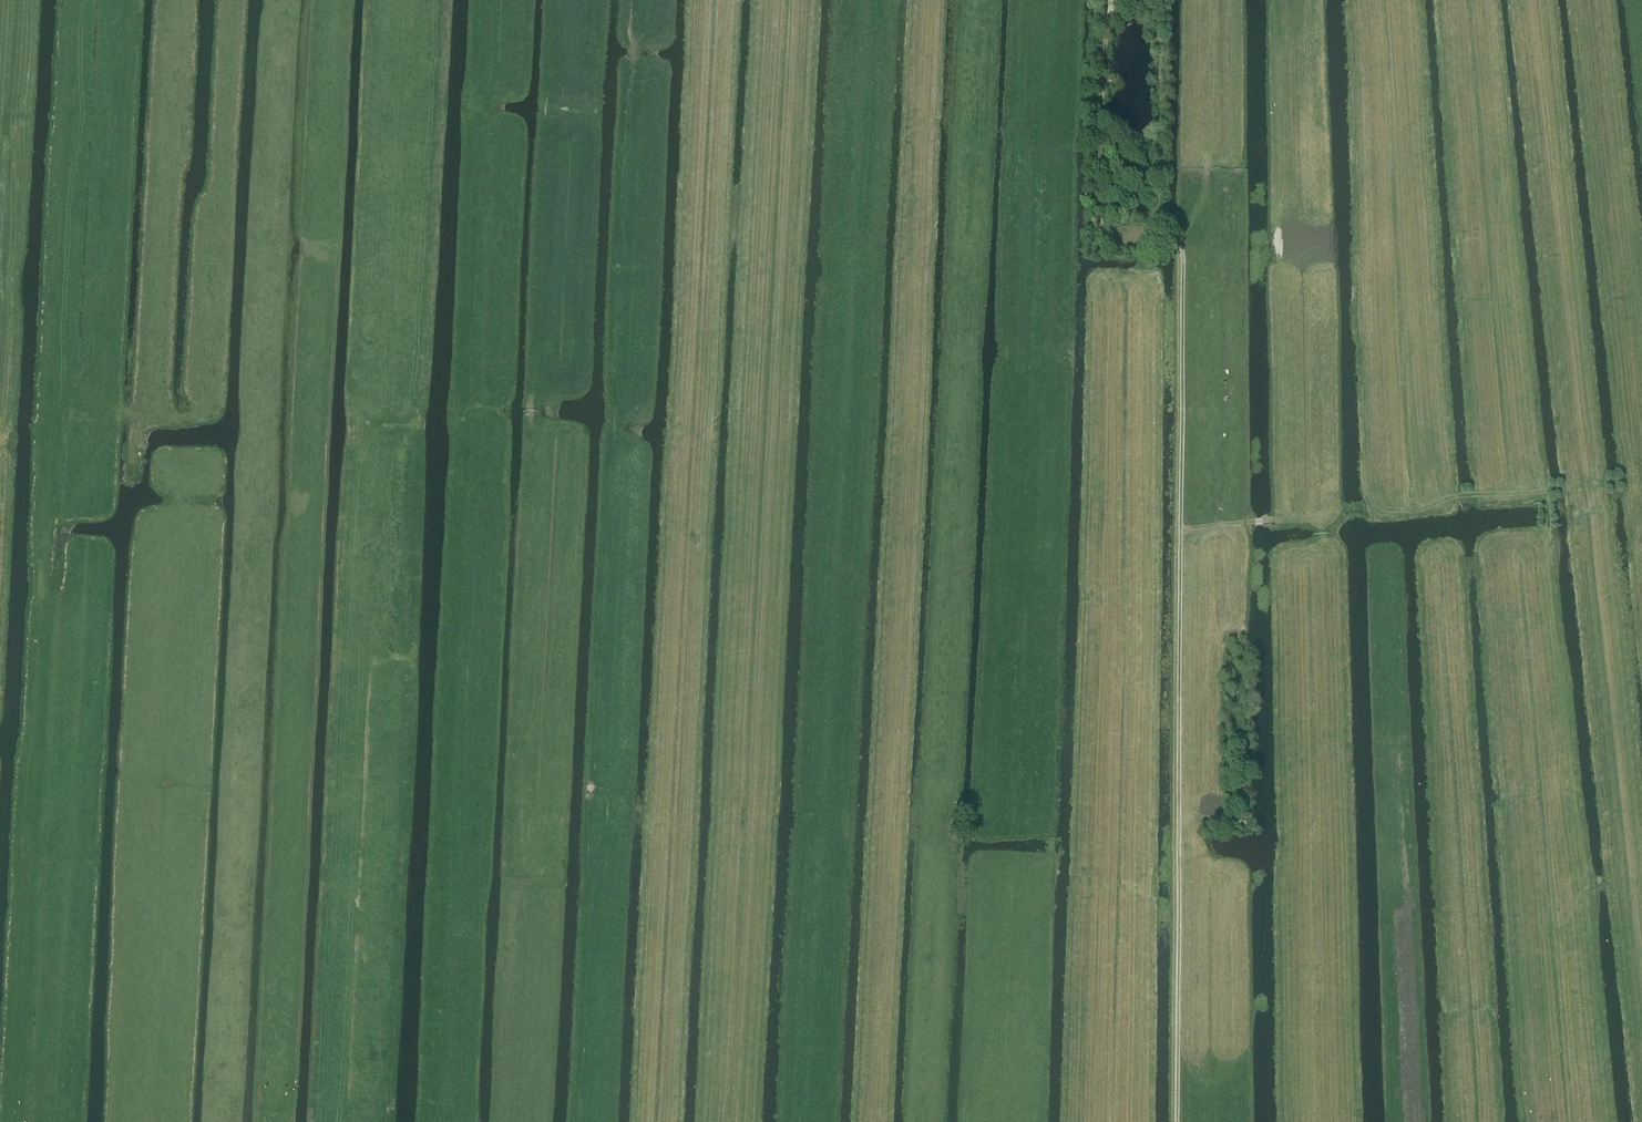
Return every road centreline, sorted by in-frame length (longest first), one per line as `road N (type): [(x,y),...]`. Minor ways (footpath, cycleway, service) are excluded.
road 1 (track): [(1174,1121),(1178,258)]

